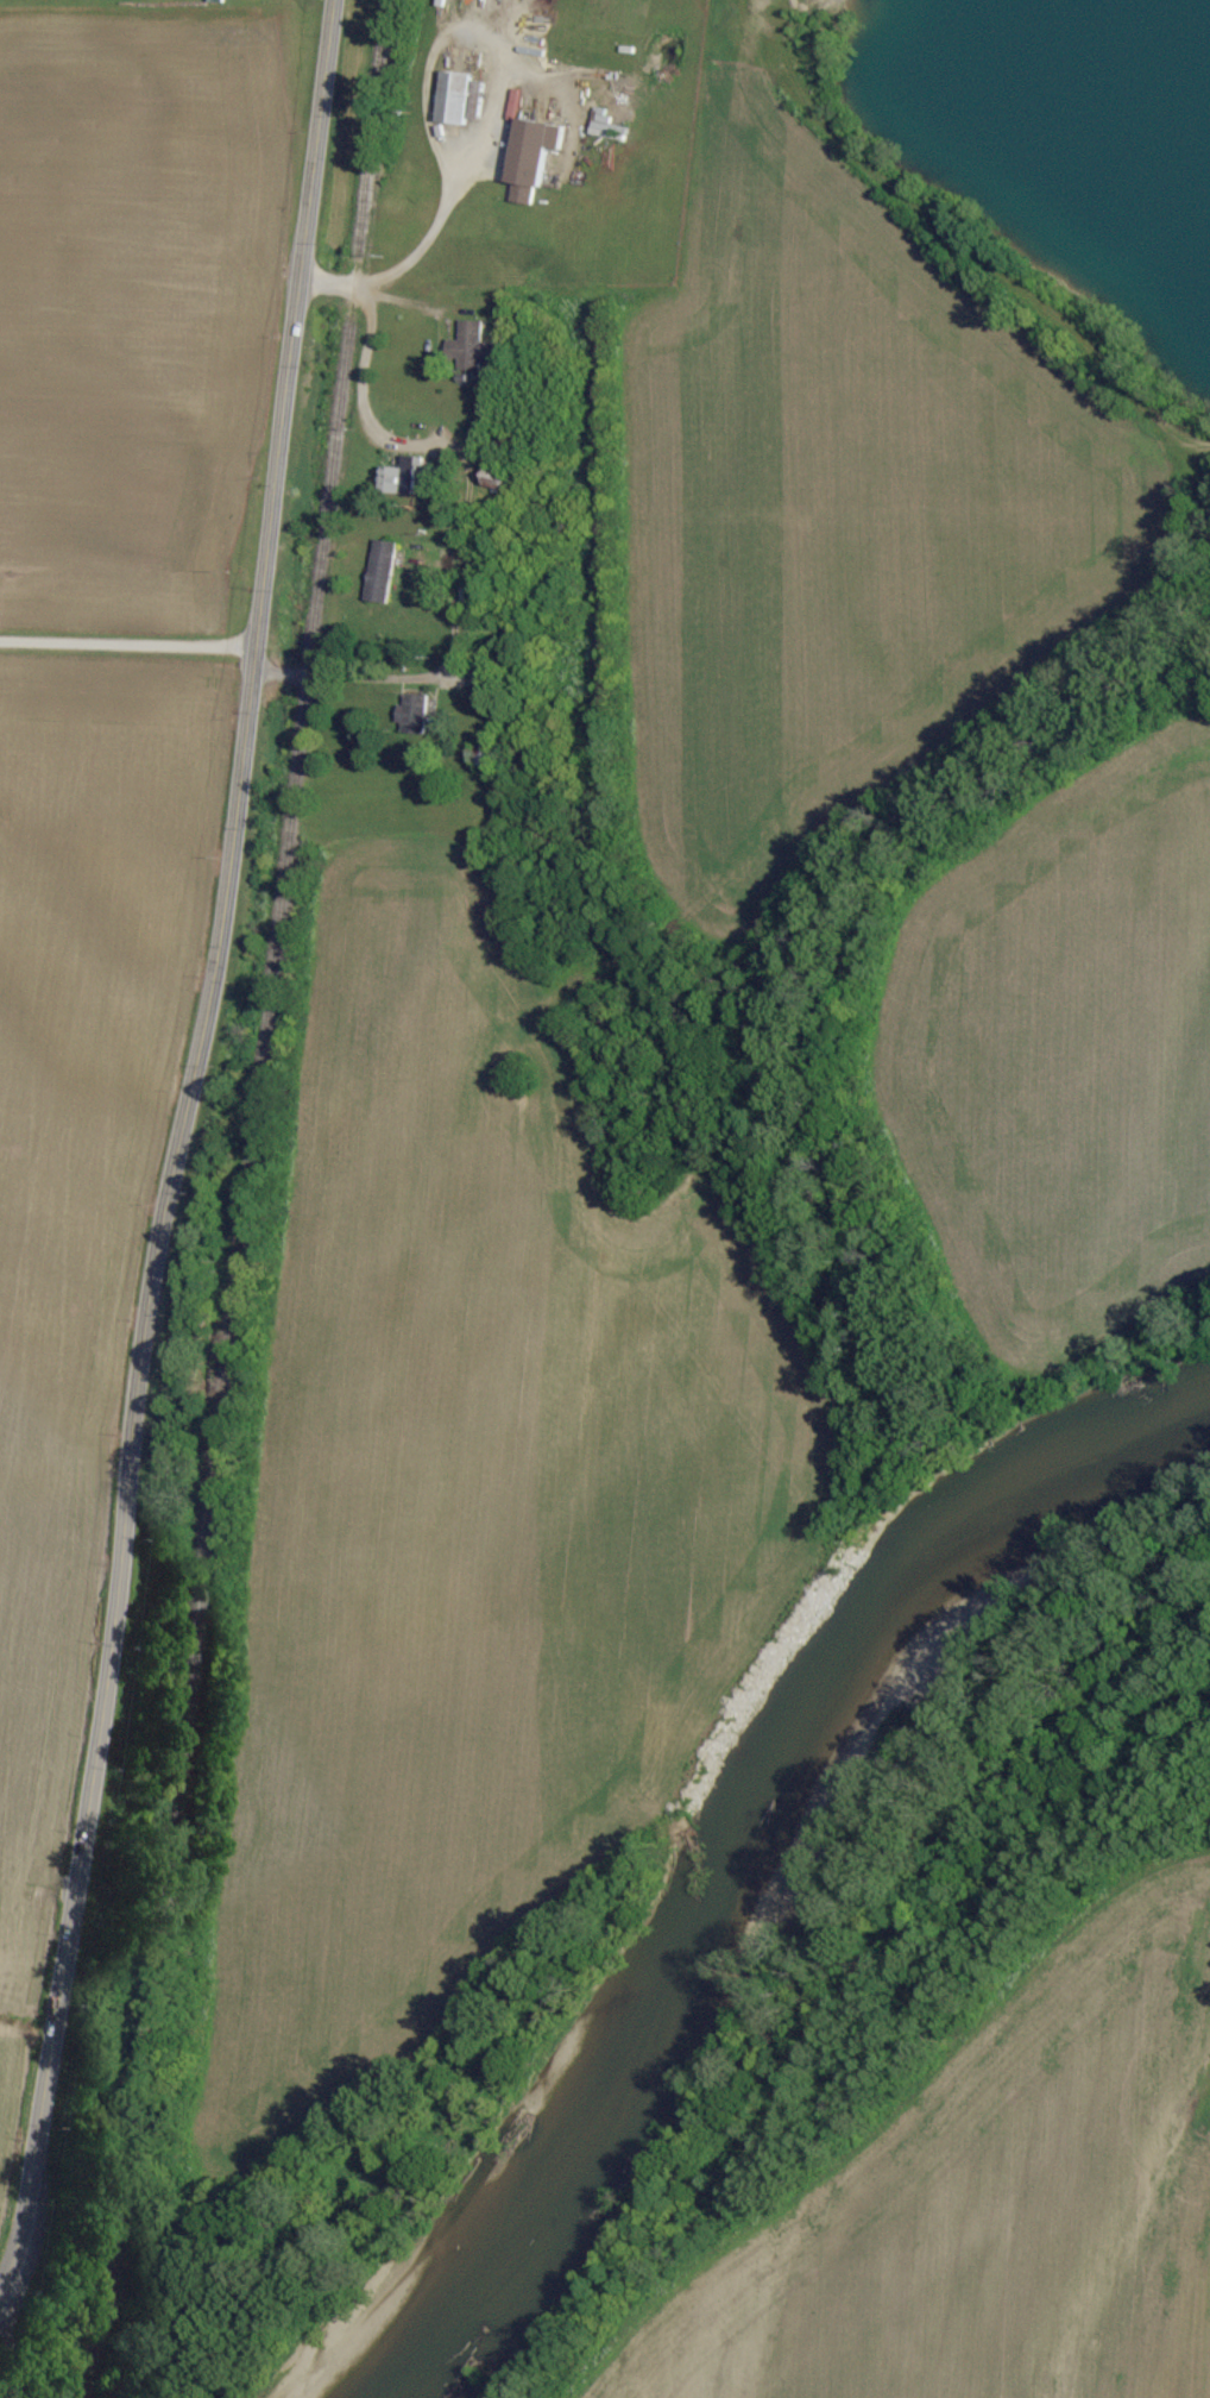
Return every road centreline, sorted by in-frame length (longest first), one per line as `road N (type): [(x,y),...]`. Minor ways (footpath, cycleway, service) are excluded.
road 1 (secondary): [(330,0),(214,953),(144,1301),(116,1581),(17,2235),(0,2287)]

